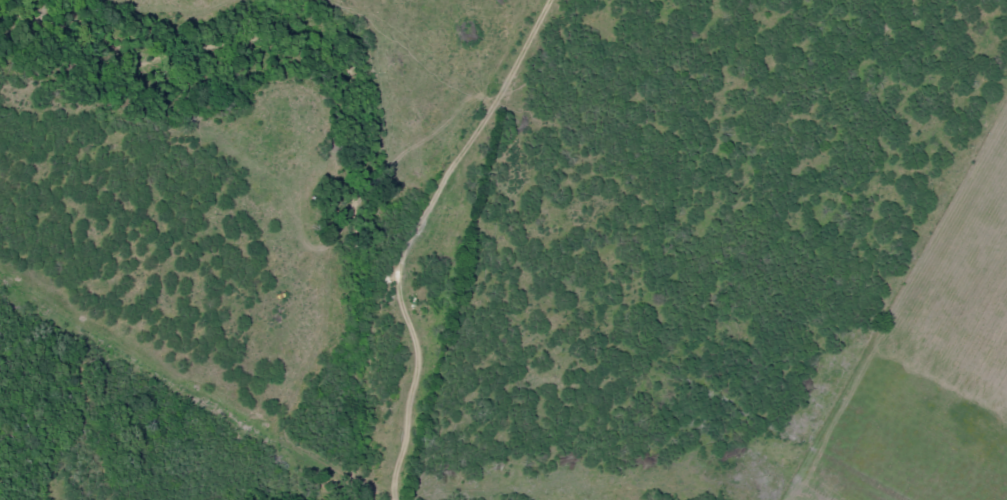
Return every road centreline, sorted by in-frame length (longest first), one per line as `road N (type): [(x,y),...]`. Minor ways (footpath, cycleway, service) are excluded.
road 1 (residential): [(421,499),(420,415),(388,259),(415,171),(514,0)]

